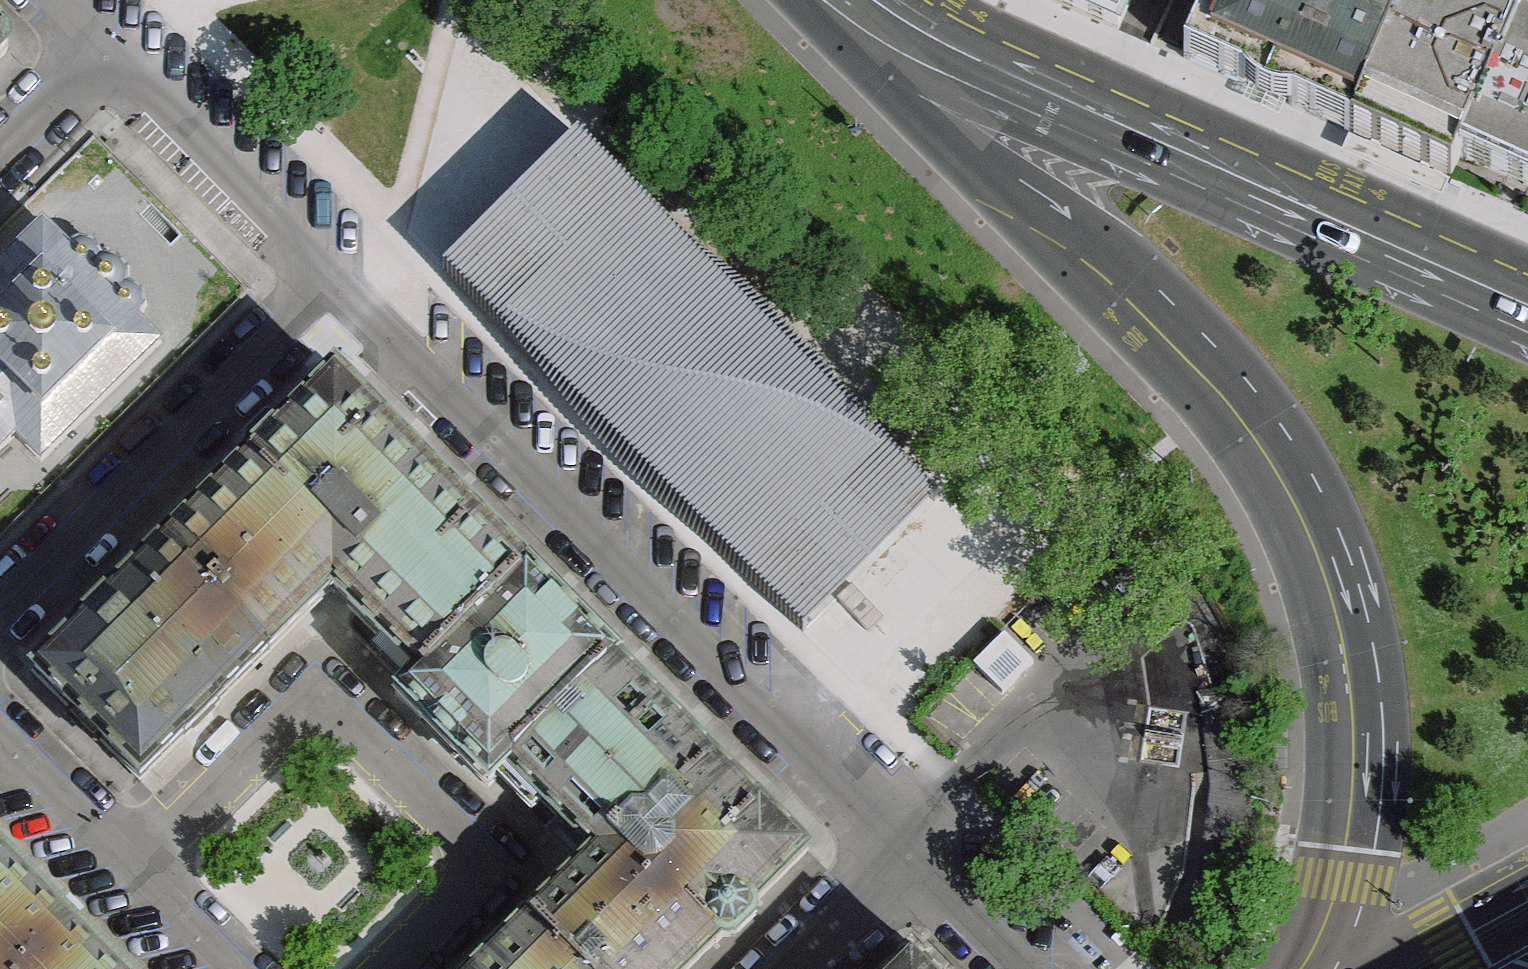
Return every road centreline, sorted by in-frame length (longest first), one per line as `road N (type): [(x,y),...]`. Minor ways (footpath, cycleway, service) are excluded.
road 1 (secondary): [(863,0),(1227,387),(1270,443),(1326,553),(1353,643),(1361,779),(1350,874),(1312,968)]
road 2 (residential): [(916,846),(336,279)]
road 3 (primary): [(873,0),(984,63),(1527,300)]
road 4 (residential): [(408,968),(497,878),(312,701),(129,880)]
road 5 (residential): [(0,608),(336,279)]
road 6 (residential): [(336,279),(107,55)]
road 7 (residential): [(129,880),(0,750)]
road 8 (residential): [(916,846),(790,968)]
road 9 (residential): [(1037,968),(916,846)]
road 10 (residential): [(107,55),(0,164)]
road 11 (secondary): [(1527,902),(1414,968)]
road 12 (residential): [(218,968),(129,880)]

